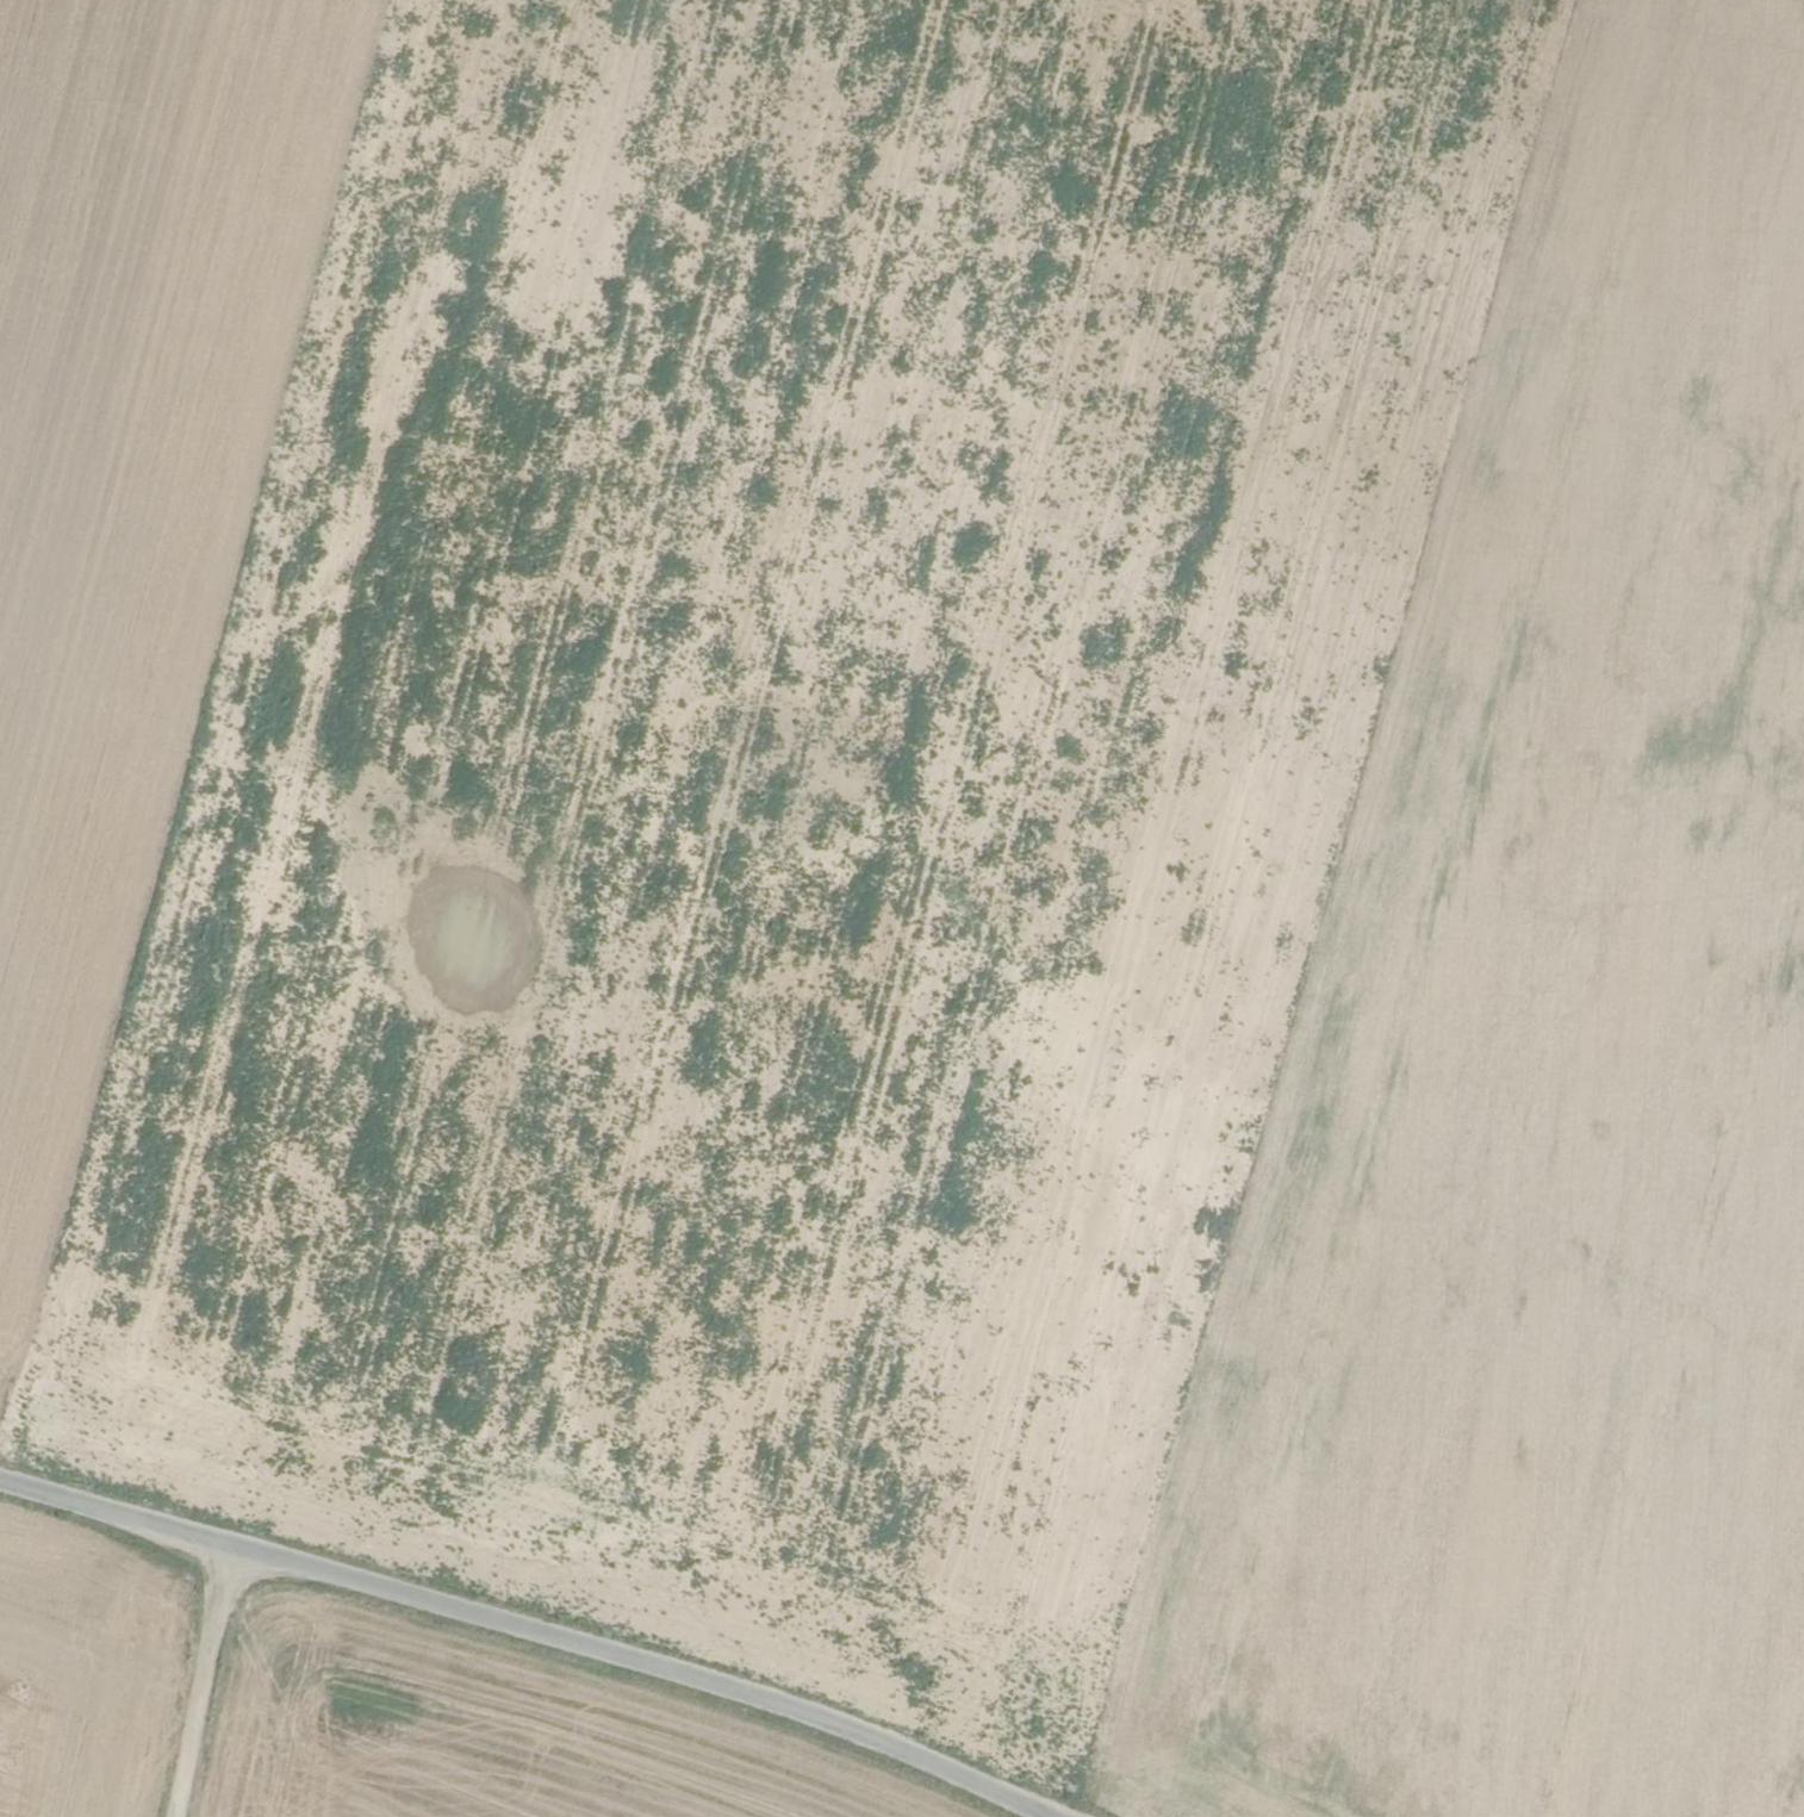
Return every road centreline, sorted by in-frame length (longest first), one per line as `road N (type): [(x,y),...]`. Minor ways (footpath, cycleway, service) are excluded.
road 1 (unclassified): [(1041,1816),(909,1753),(729,1687),(0,1483)]
road 2 (track): [(228,1549),(190,1816)]

